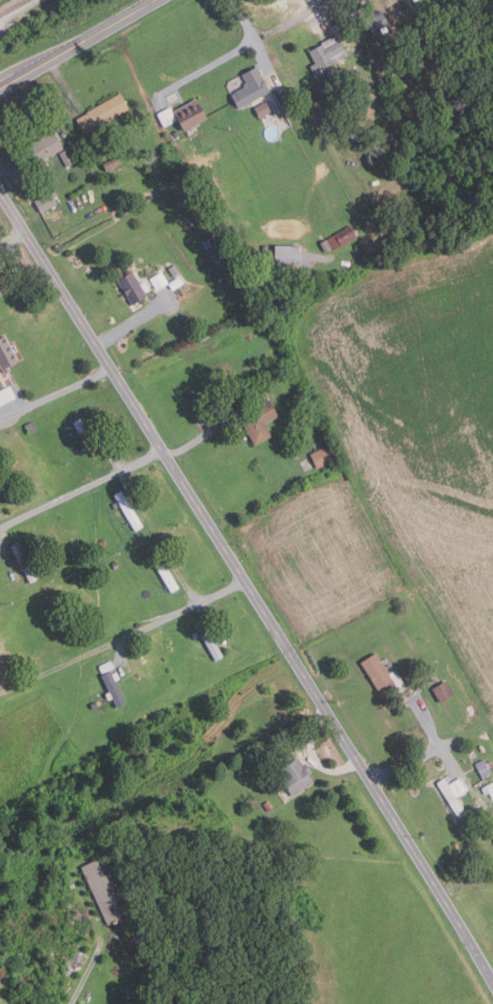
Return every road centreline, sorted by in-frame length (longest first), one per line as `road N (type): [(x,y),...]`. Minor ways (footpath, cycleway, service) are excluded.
road 1 (residential): [(492,979),(0,187)]
road 2 (primary): [(0,89),(156,0)]

